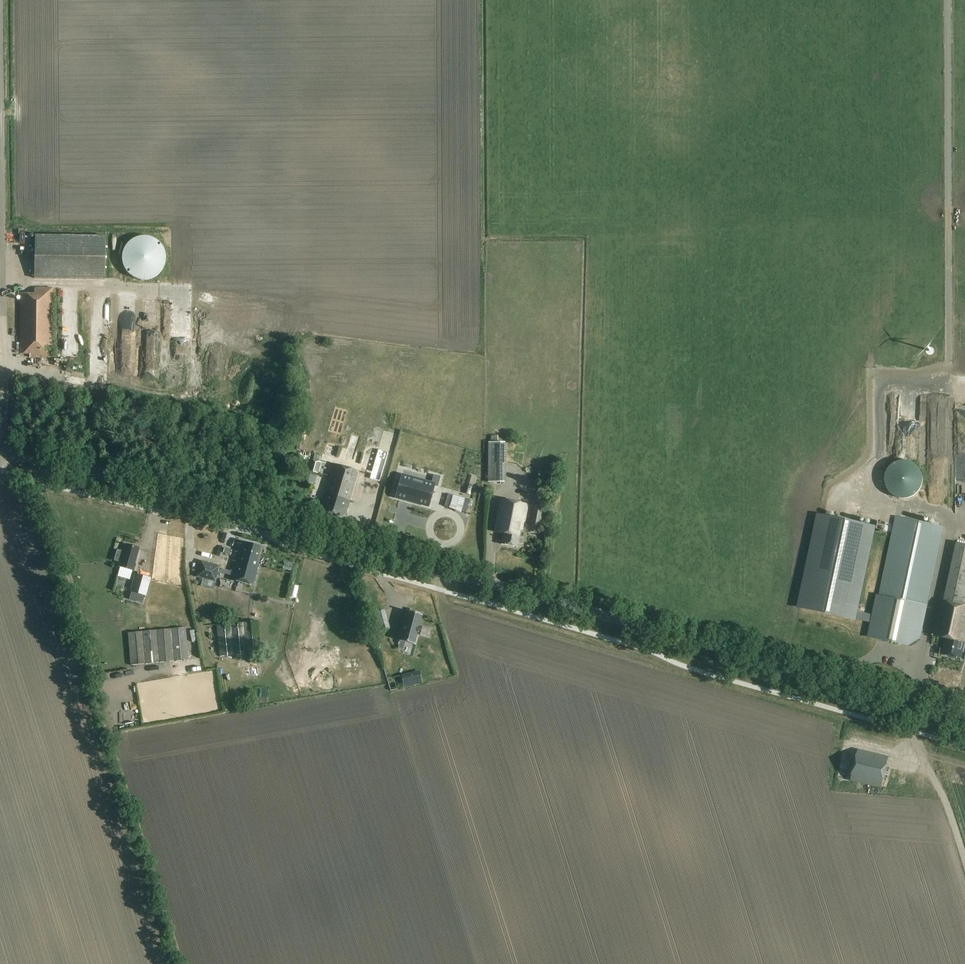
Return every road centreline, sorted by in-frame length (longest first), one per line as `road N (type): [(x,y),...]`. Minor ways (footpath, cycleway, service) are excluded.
road 1 (secondary): [(964,715),(0,447)]
road 2 (track): [(944,391),(943,0)]
road 3 (track): [(964,861),(917,733),(917,702)]

